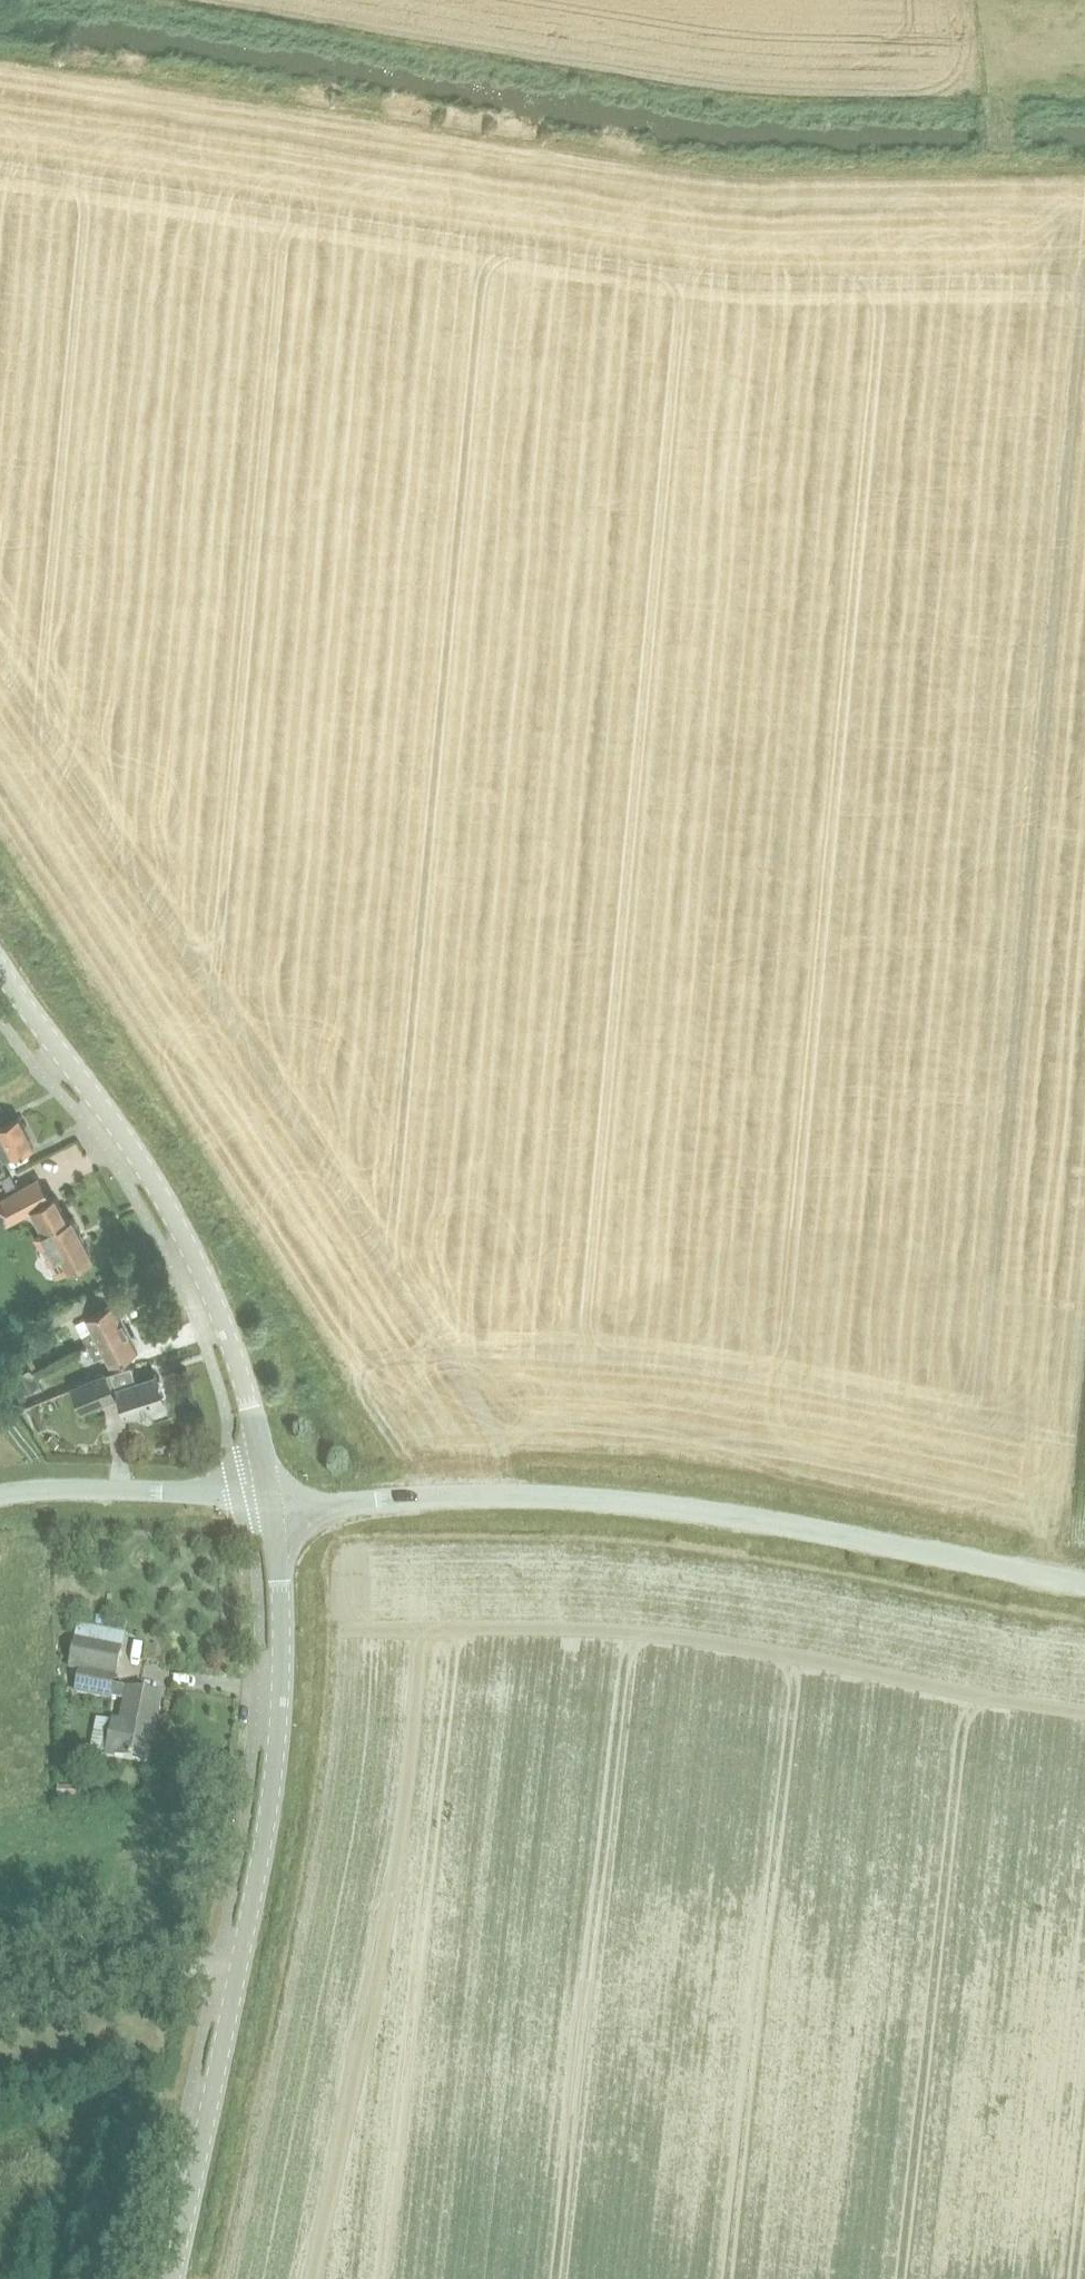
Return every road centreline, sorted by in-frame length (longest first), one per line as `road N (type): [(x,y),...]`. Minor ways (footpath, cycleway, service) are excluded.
road 1 (unclassified): [(1084,1584),(629,1502),(520,1494),(271,1503)]
road 2 (unclassified): [(173,2278),(271,1798),(282,1687),(271,1503)]
road 3 (unclassified): [(271,1503),(223,1319),(181,1229),(123,1132),(0,965)]
road 4 (unclassified): [(0,1498),(103,1488),(271,1503)]

